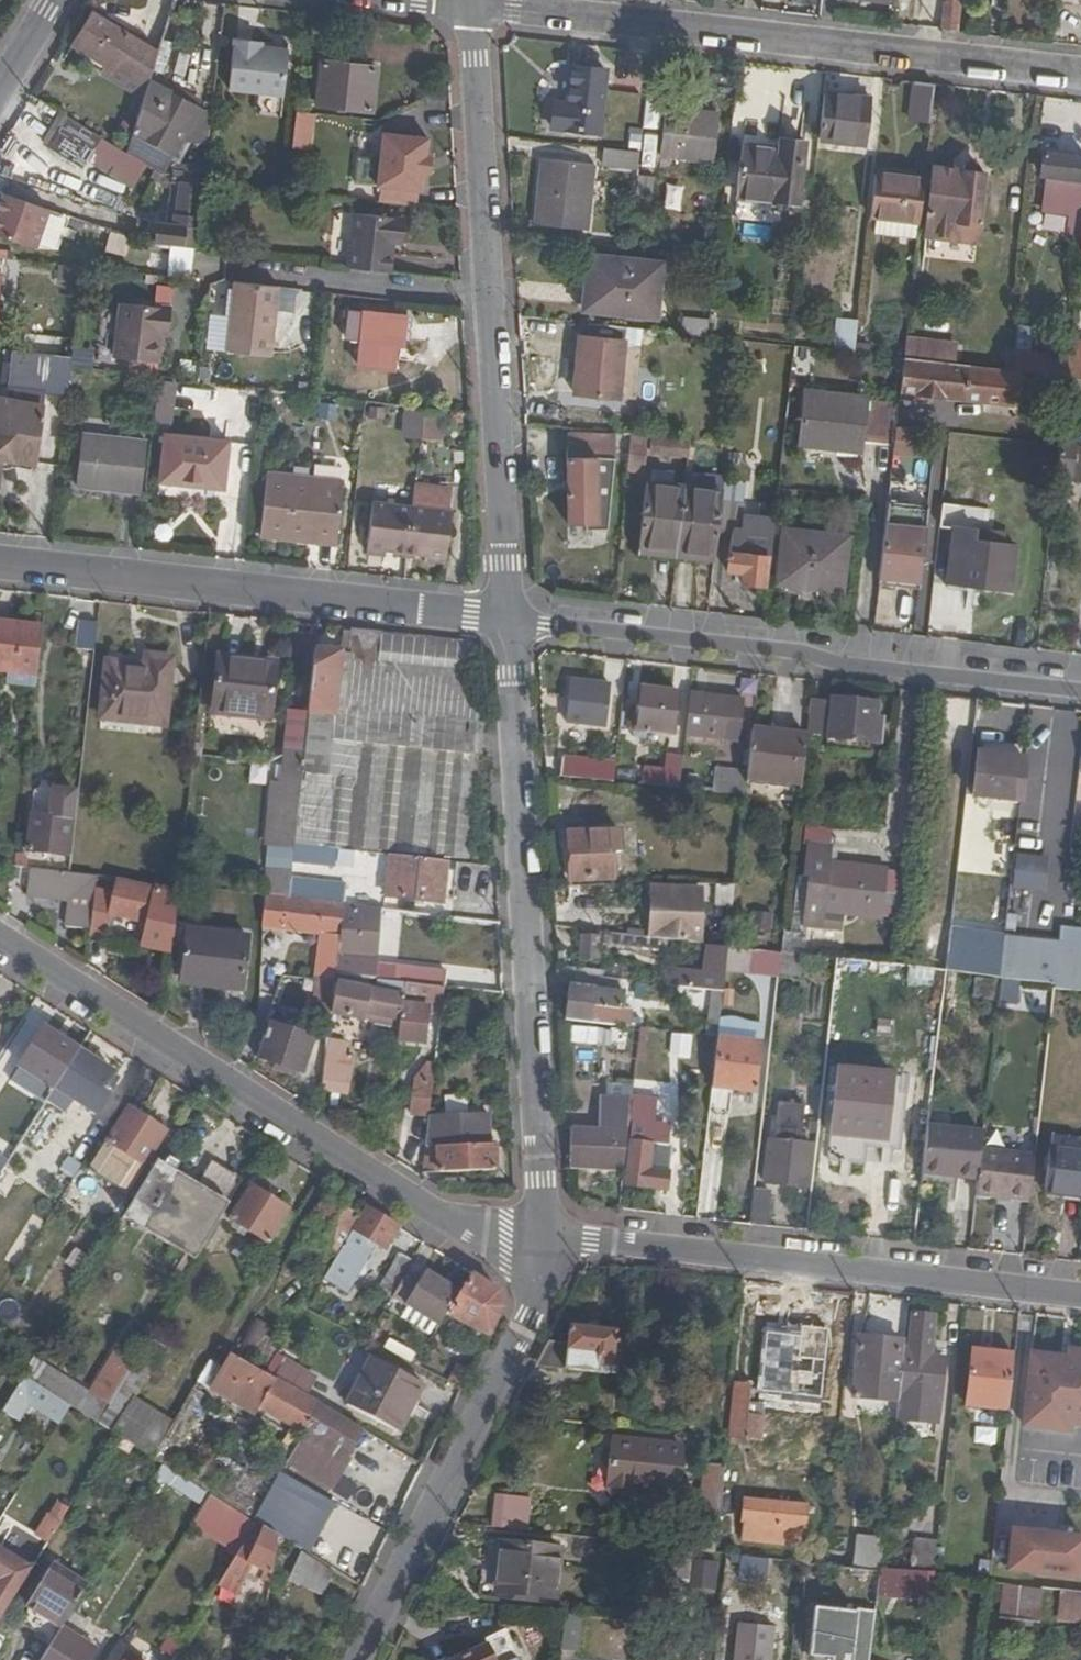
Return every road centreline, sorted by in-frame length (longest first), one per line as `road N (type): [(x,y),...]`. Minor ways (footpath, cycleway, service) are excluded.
road 1 (residential): [(0,939),(432,1215),(544,1233)]
road 2 (residential): [(511,620),(467,3)]
road 3 (residential): [(1080,74),(467,3)]
road 4 (residential): [(544,1233),(511,620)]
road 5 (residential): [(511,620),(1080,684)]
road 6 (residential): [(1080,1295),(544,1233)]
road 7 (residential): [(0,561),(511,620)]
road 8 (residential): [(357,1659),(524,1321),(544,1233)]

